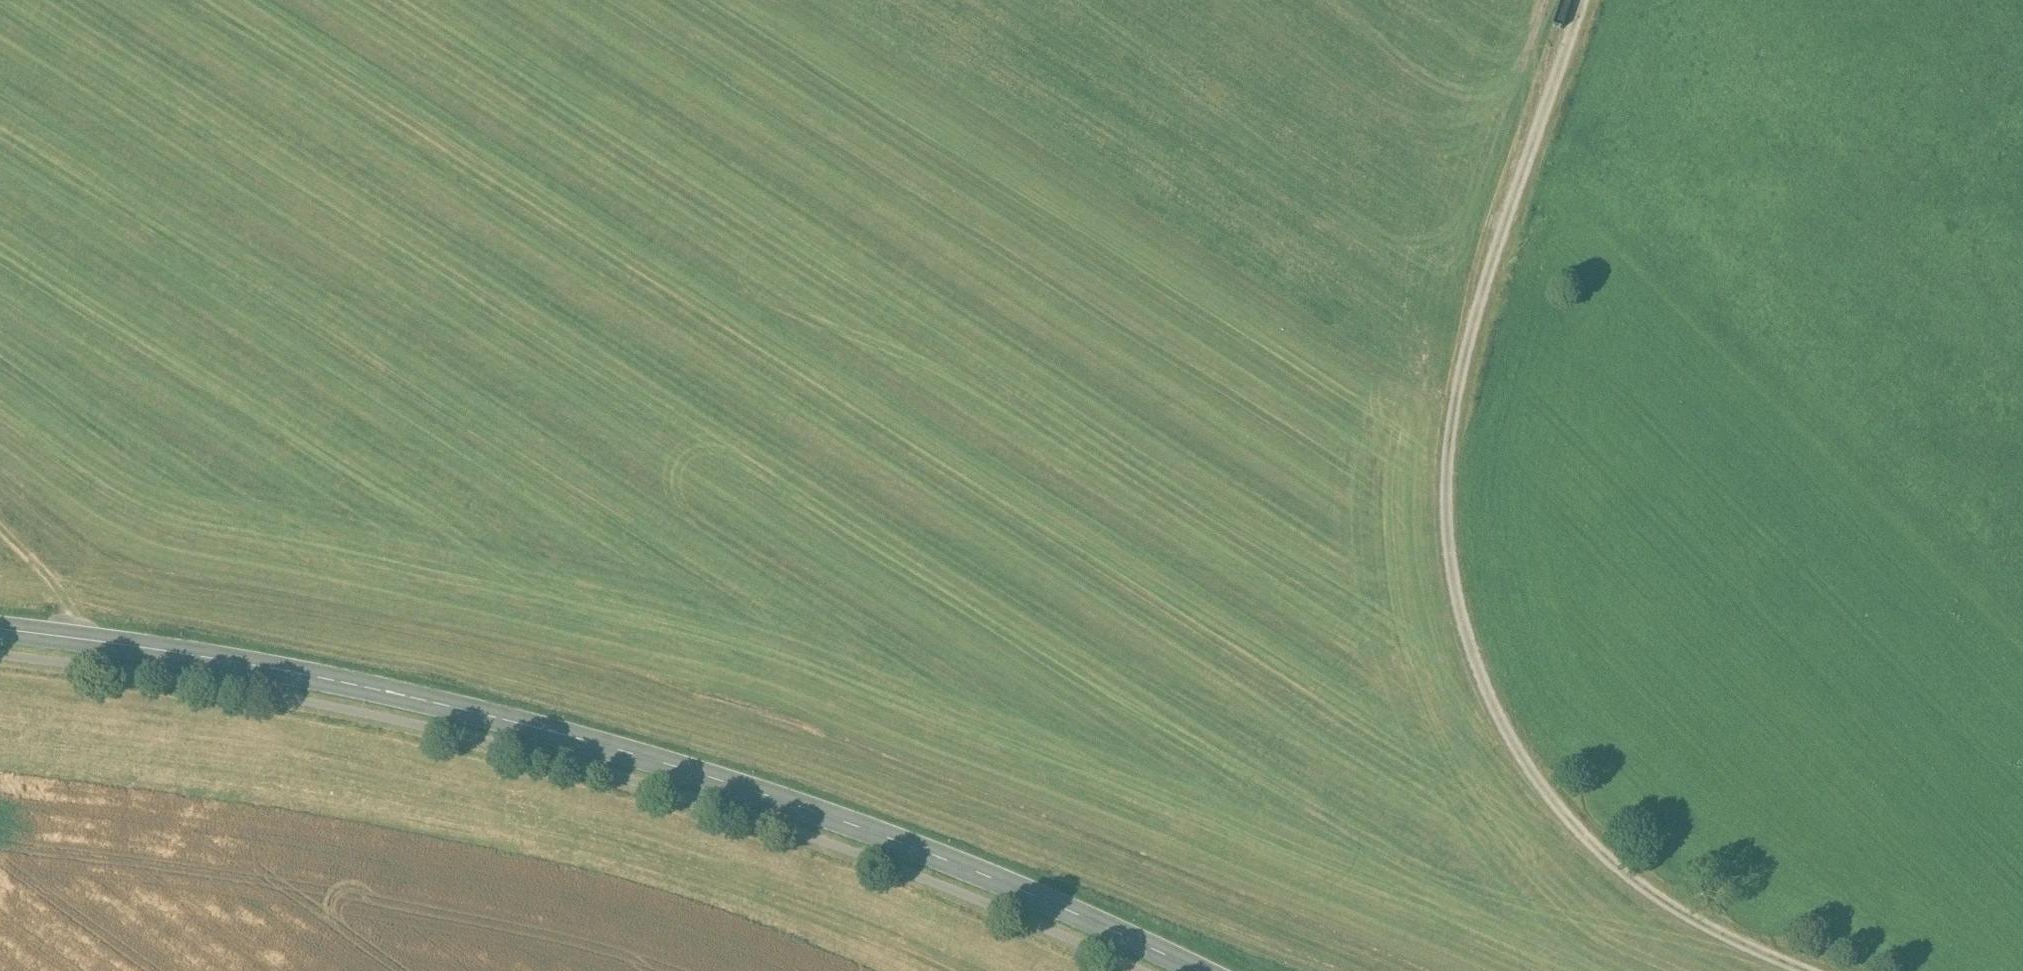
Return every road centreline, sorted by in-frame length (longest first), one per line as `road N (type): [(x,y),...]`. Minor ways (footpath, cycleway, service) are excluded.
road 1 (secondary): [(1191,970),(1006,886),(682,769),(371,690),(0,631)]

